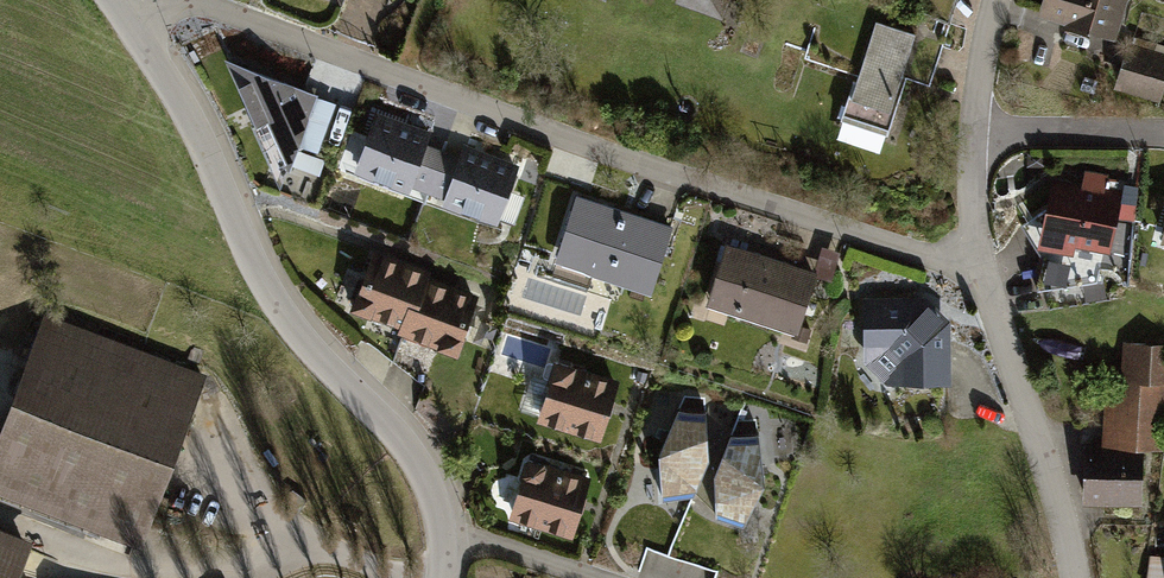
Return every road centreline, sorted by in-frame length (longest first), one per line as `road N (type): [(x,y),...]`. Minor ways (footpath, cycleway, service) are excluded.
road 1 (residential): [(975,259),(918,250),(581,144),(248,24),(185,8),(133,23)]
road 2 (residential): [(133,23),(311,343),(418,452),(449,532),(444,577)]
road 3 (residential): [(1075,577),(1042,428),(975,259)]
road 4 (residential): [(974,125),(1163,127)]
road 5 (residential): [(975,259),(974,125)]
road 6 (residential): [(974,125),(997,0)]

